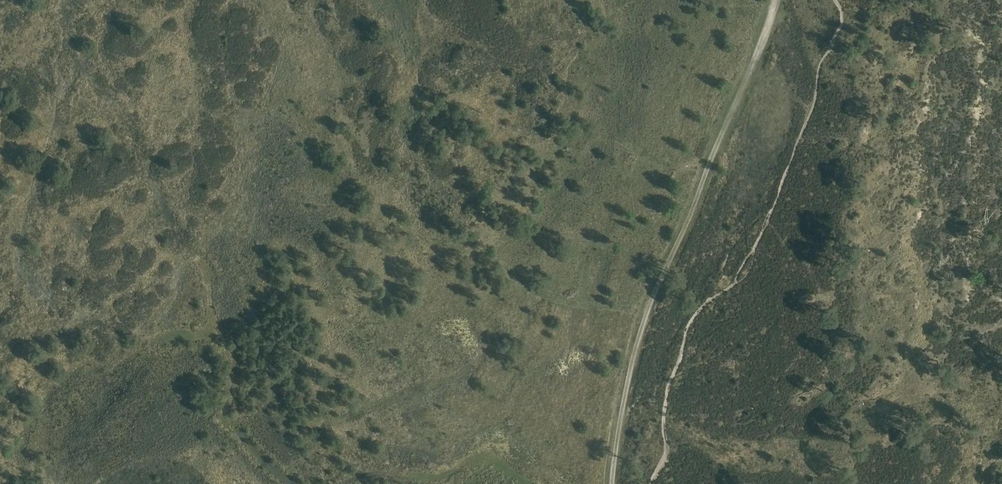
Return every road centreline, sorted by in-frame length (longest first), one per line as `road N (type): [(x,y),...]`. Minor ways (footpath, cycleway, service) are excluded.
road 1 (track): [(614,483),(645,322),(774,0)]

